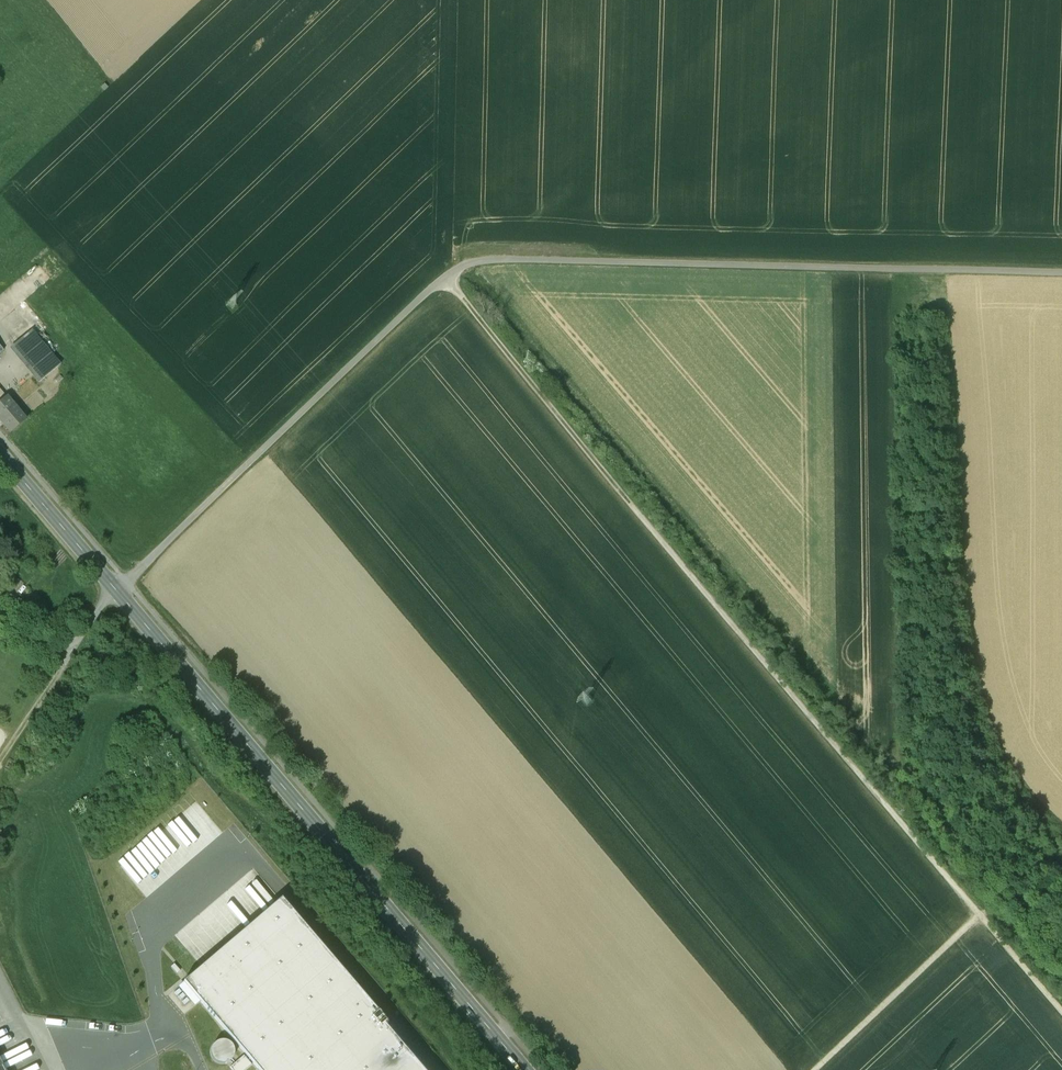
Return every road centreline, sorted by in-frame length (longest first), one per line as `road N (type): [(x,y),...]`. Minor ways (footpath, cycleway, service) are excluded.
road 1 (track): [(444,277),(1061,1011)]
road 2 (secondary): [(0,454),(524,1069)]
road 3 (track): [(444,277),(479,260),(1061,273)]
road 4 (track): [(127,582),(444,277)]
road 5 (track): [(813,1069),(982,914)]
road 6 (track): [(0,760),(100,608),(127,582)]

